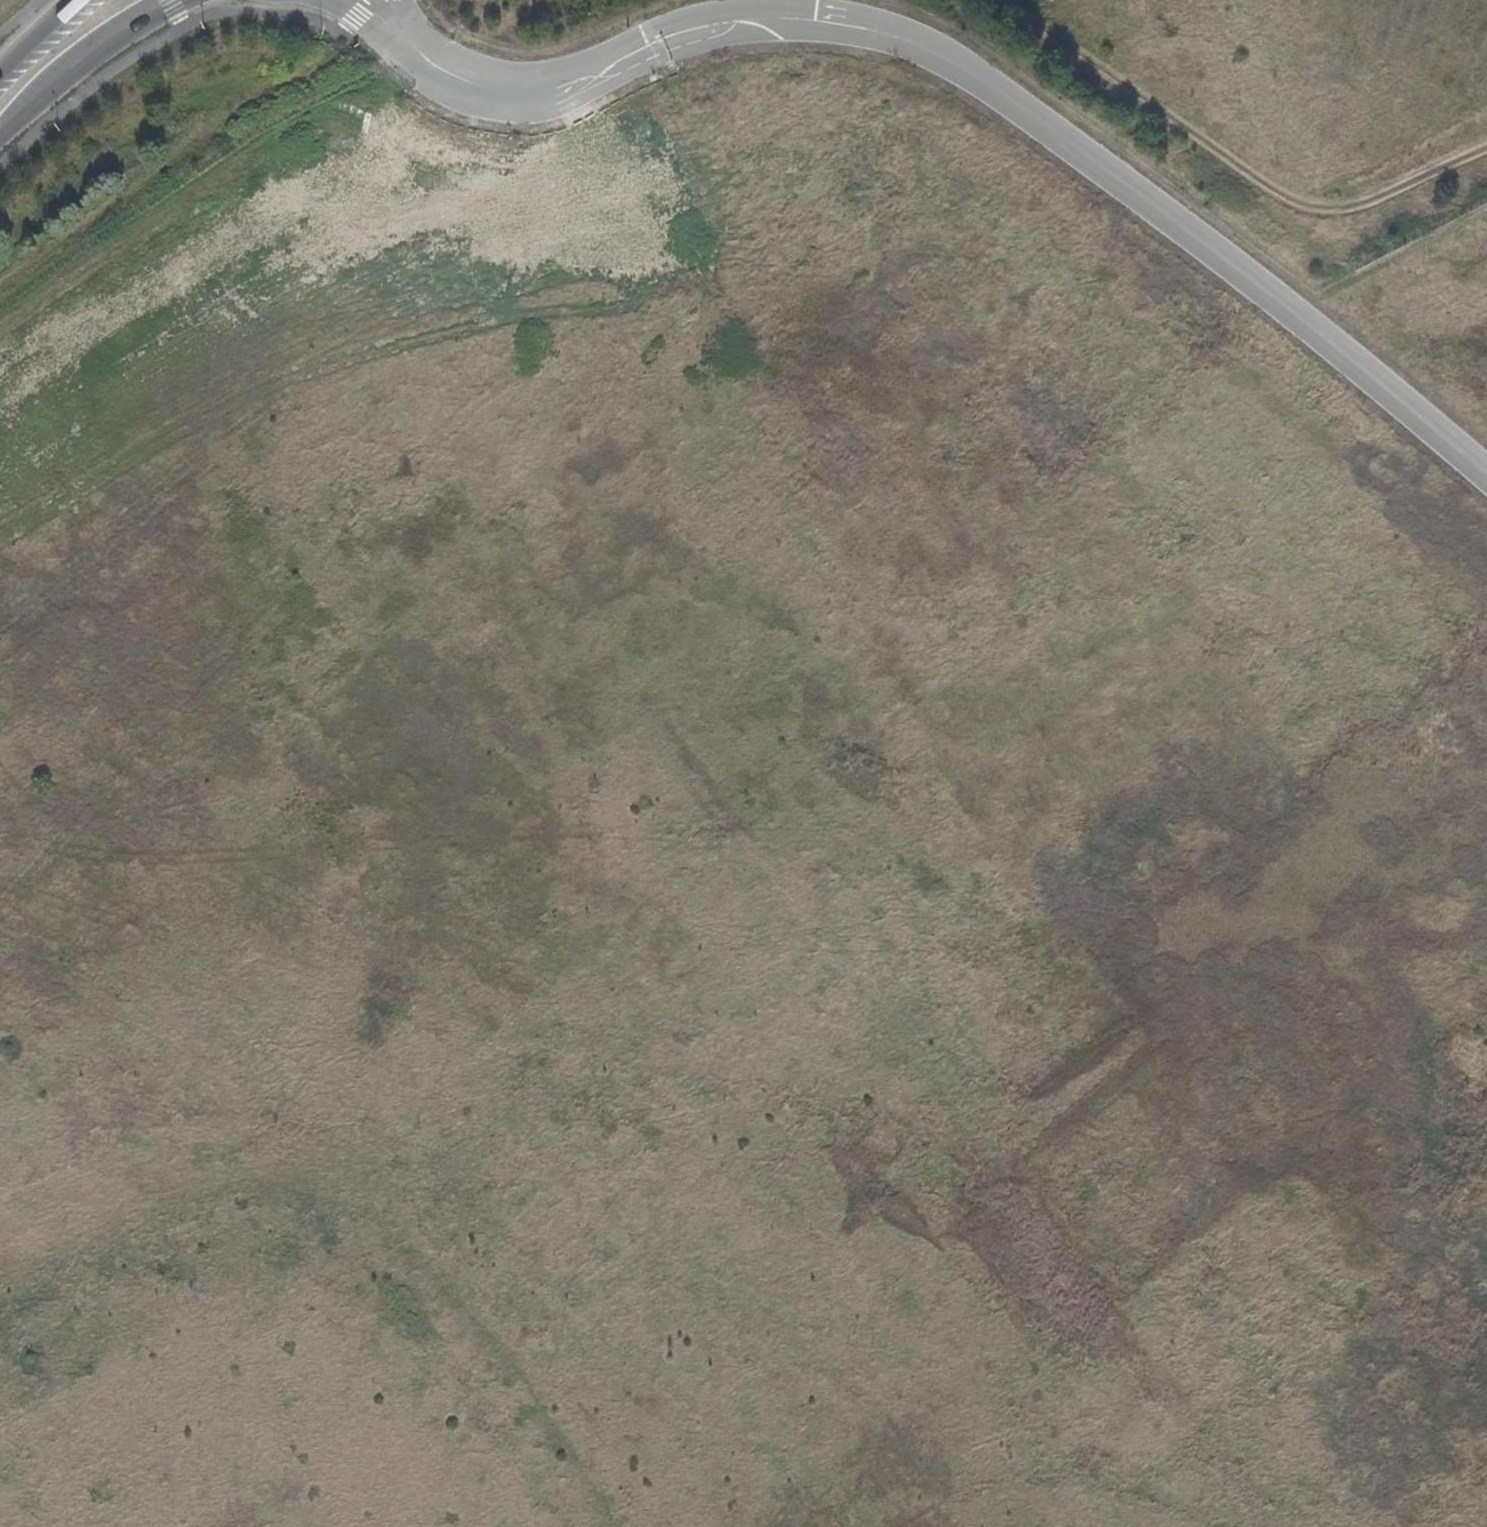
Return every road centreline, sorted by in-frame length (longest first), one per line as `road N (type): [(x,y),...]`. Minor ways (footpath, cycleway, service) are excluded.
road 1 (track): [(1486,153),(1352,212),(1055,0)]
road 2 (primary): [(0,141),(60,85),(187,0)]

